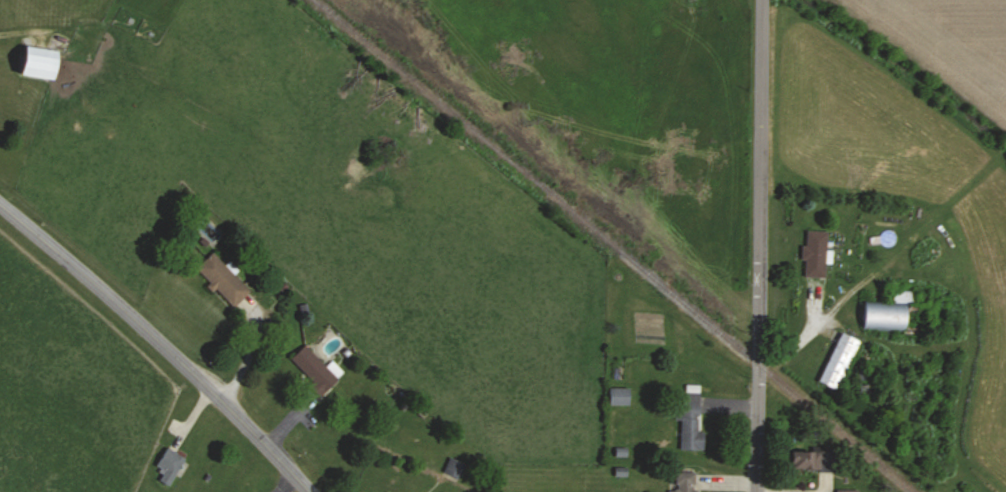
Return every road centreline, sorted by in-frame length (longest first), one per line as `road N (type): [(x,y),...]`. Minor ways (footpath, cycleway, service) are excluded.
road 1 (residential): [(757,491),(762,0)]
road 2 (tertiary): [(309,491),(187,367),(0,205)]

